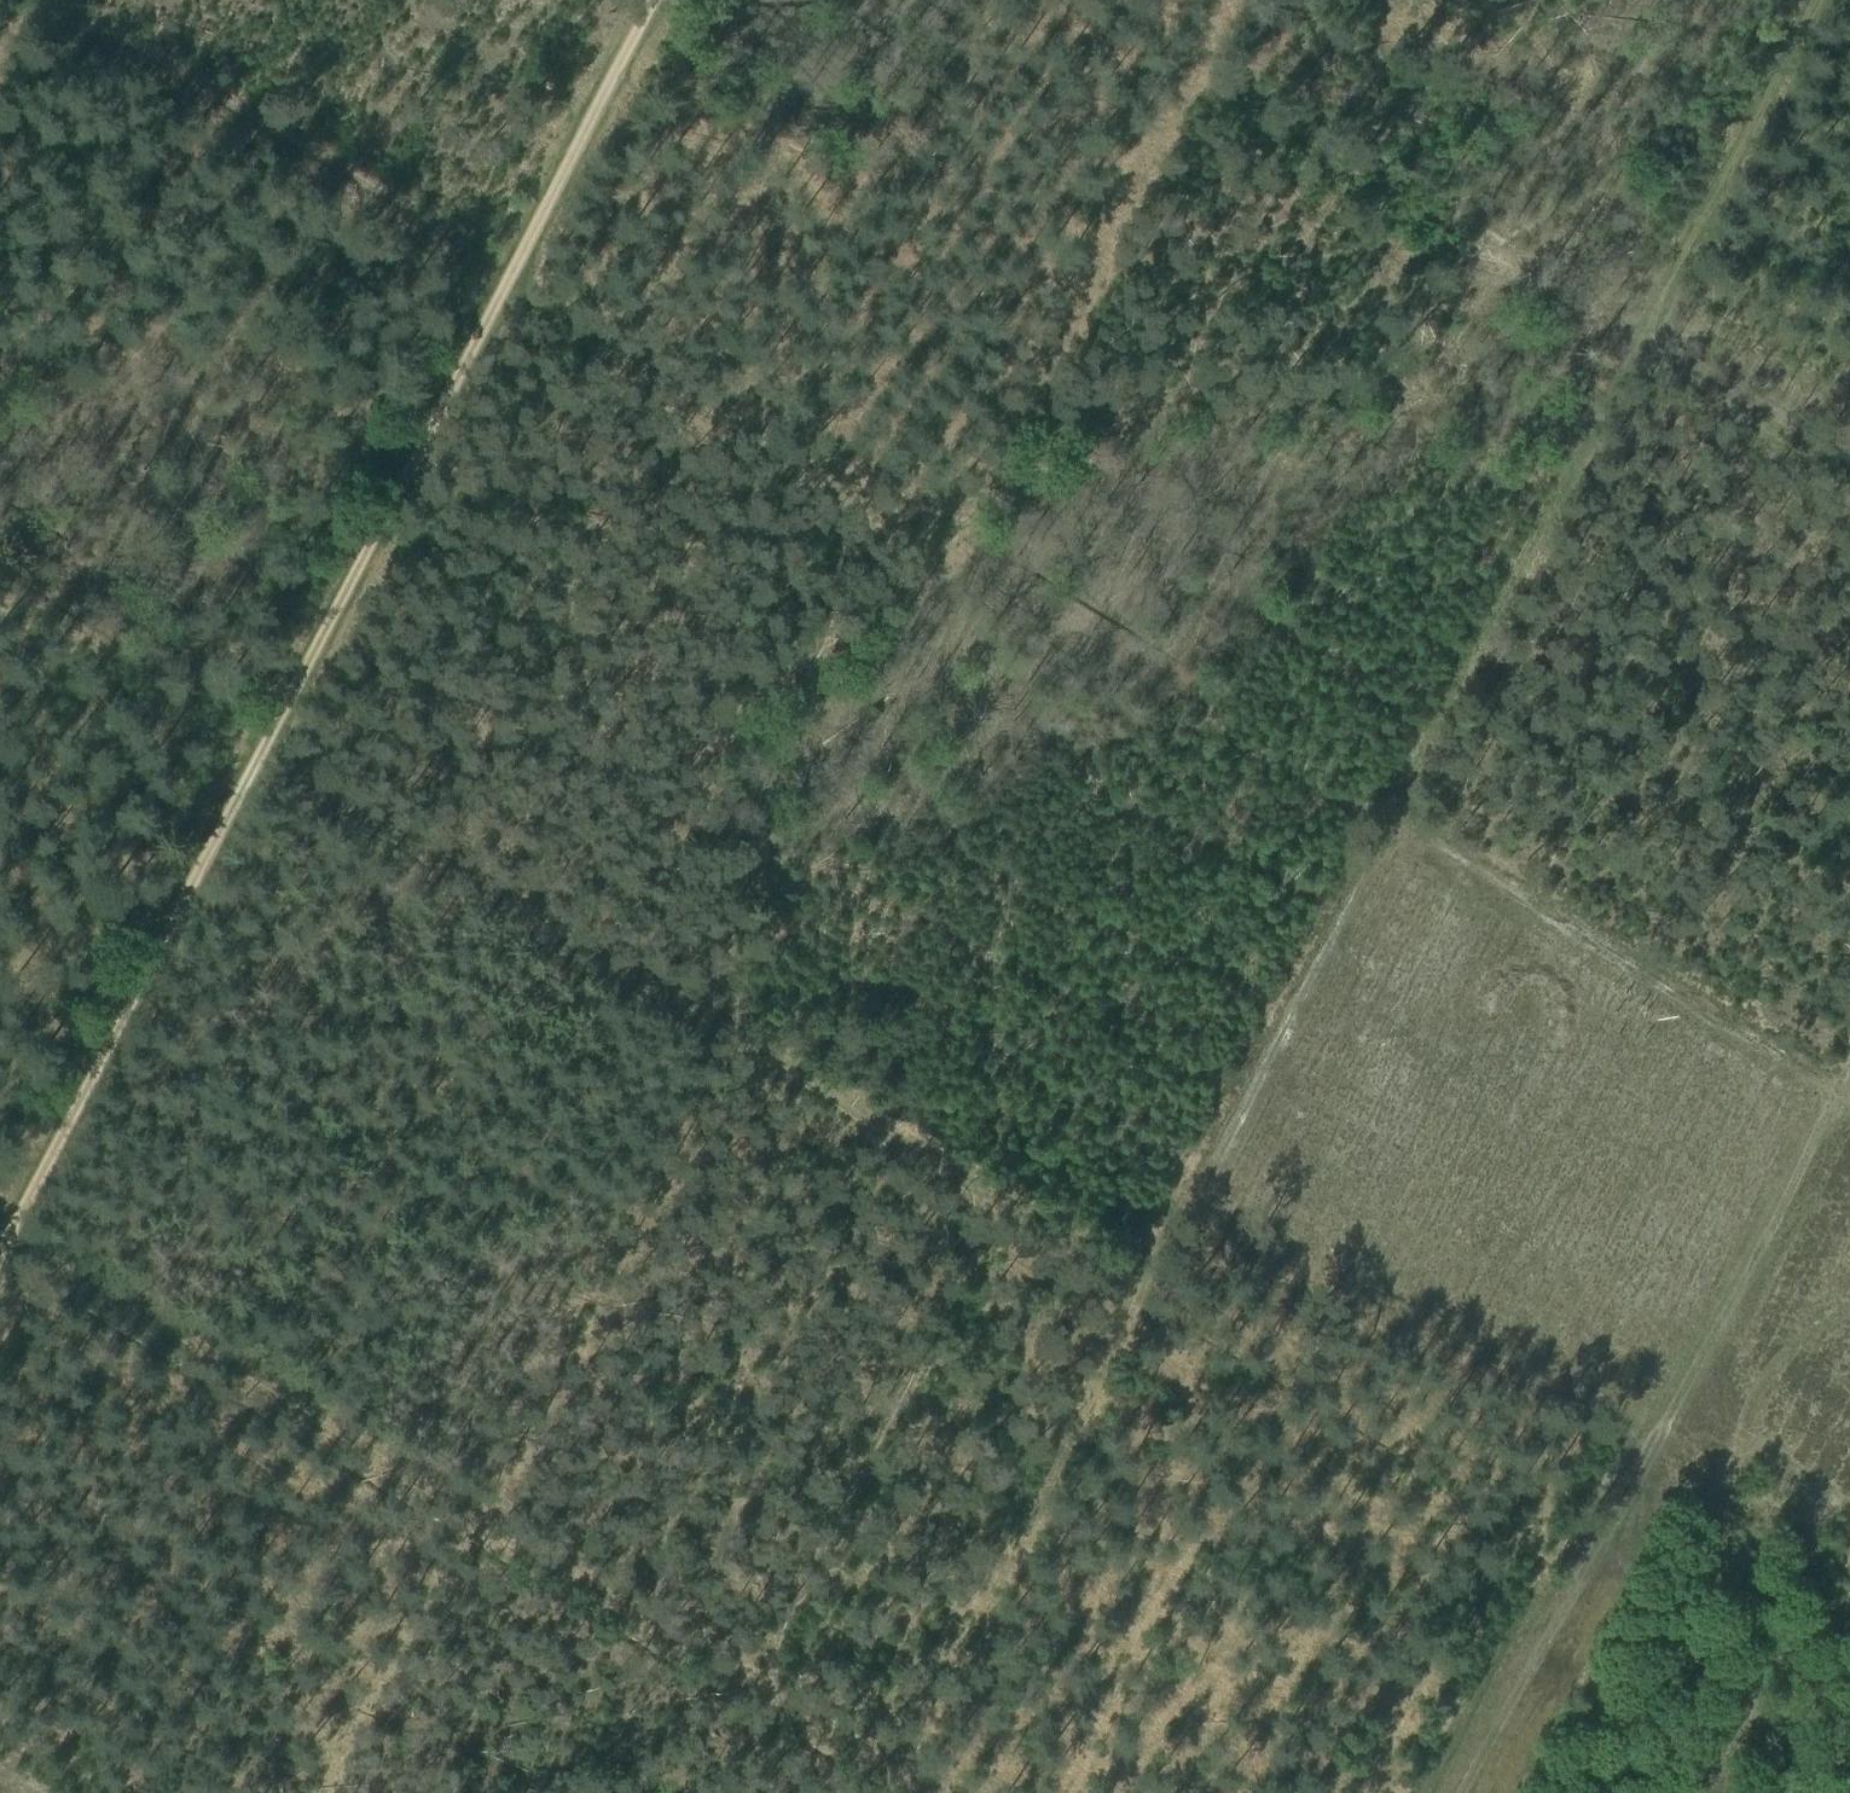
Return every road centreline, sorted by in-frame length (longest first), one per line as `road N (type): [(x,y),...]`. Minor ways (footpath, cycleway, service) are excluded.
road 1 (track): [(0,1247),(504,280)]
road 2 (track): [(504,280),(651,0)]

